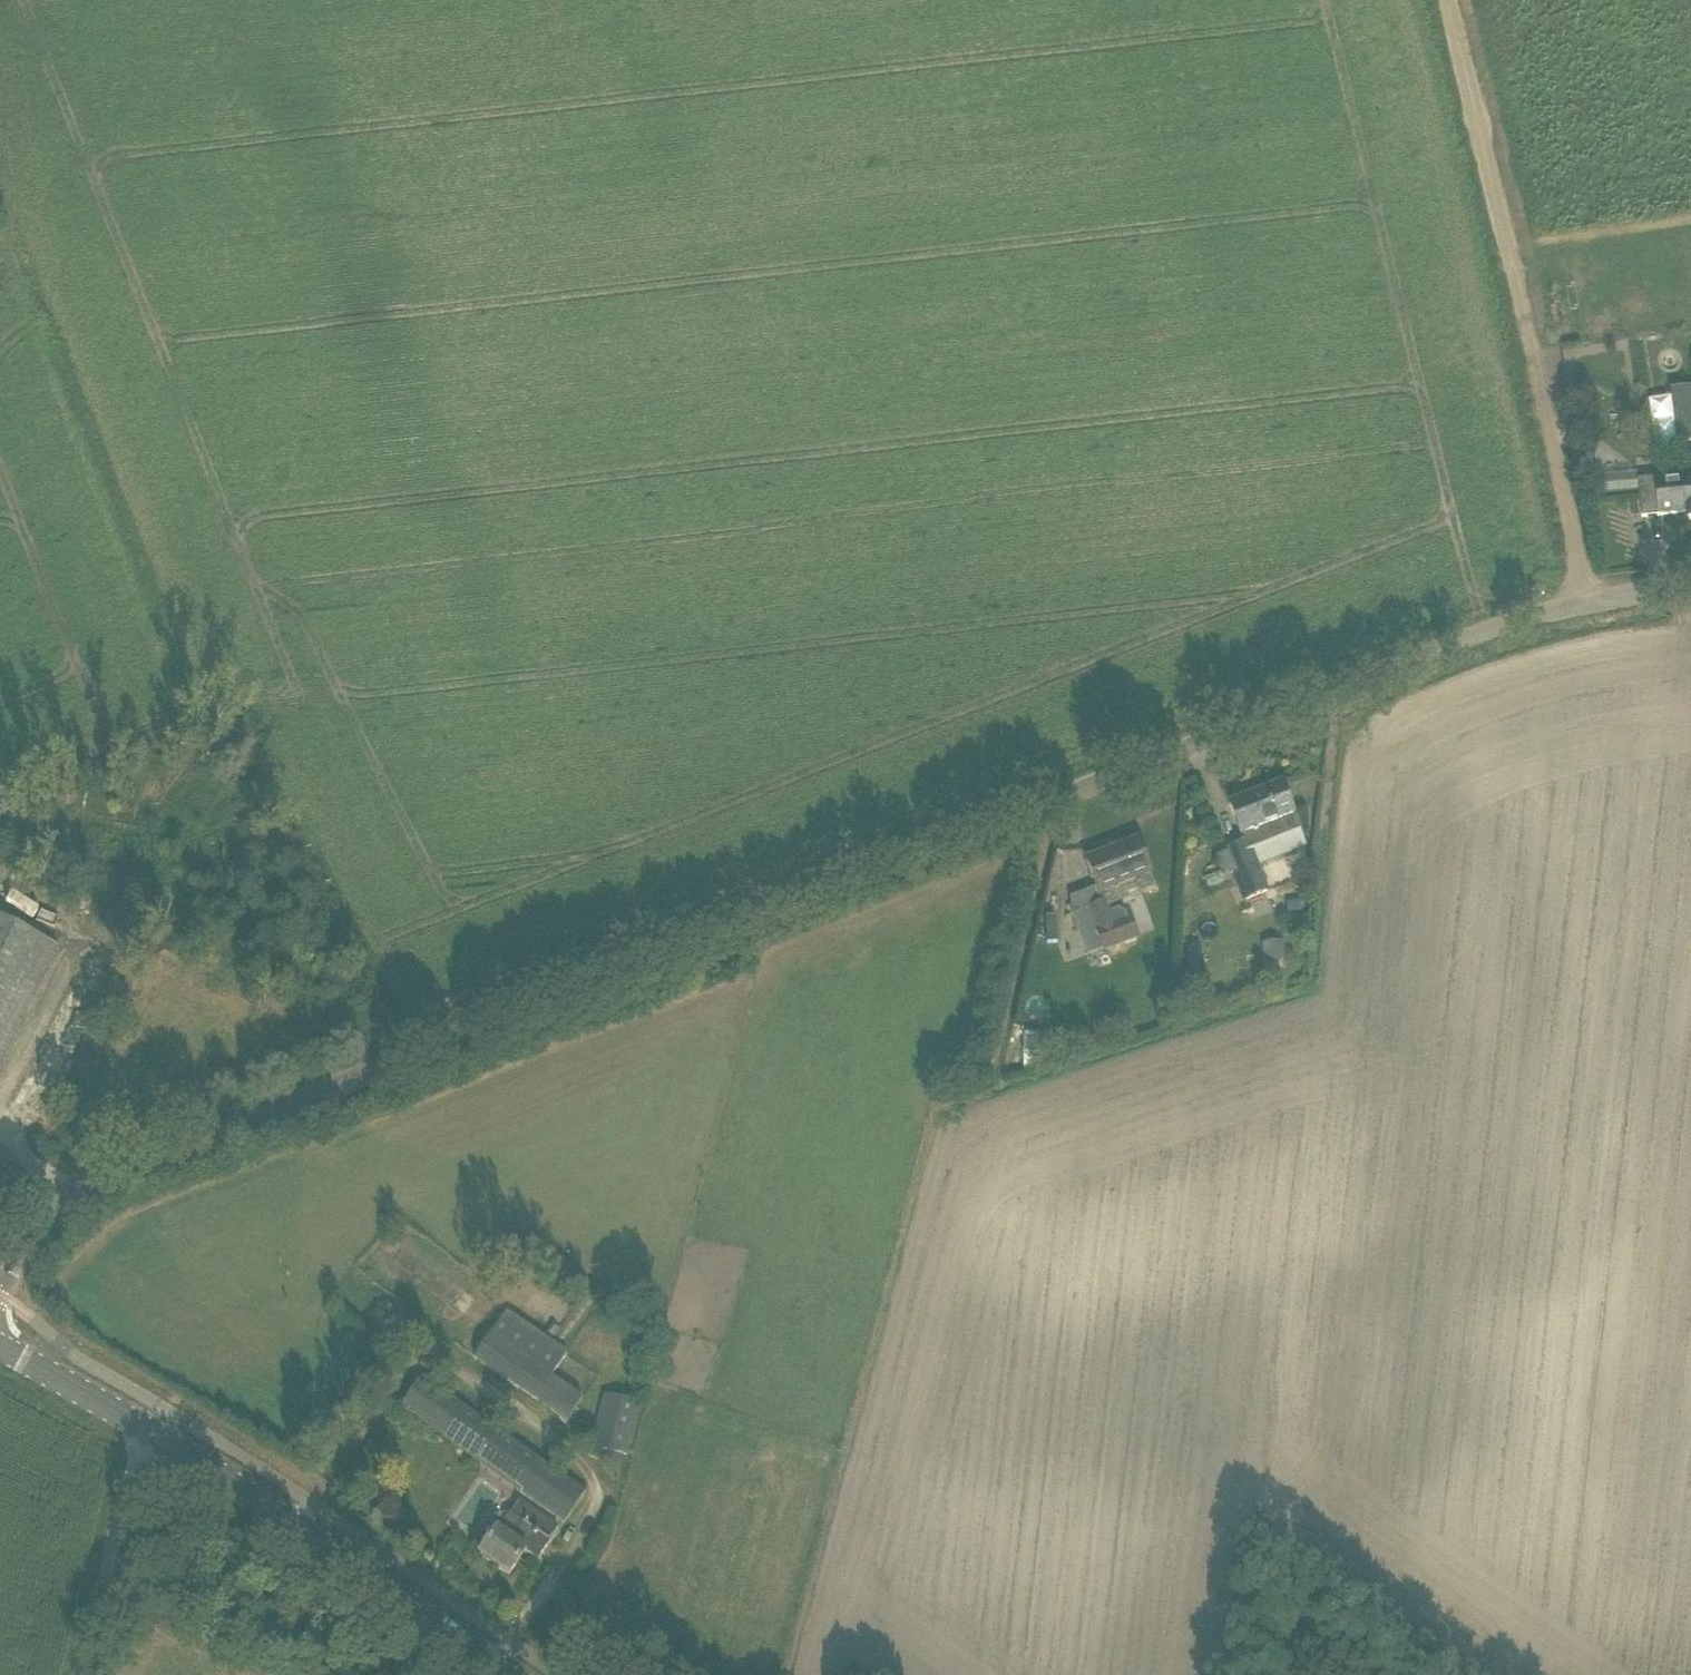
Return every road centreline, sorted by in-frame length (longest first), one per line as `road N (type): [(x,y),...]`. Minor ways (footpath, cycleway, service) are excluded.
road 1 (unclassified): [(0,1285),(63,1204),(103,1174),(1584,596),(1690,587)]
road 2 (track): [(1448,0),(1584,596)]
road 3 (secondary): [(506,1674),(147,1430)]
road 4 (unclassified): [(85,1674),(147,1430)]
road 5 (secondary): [(147,1430),(0,1347)]

